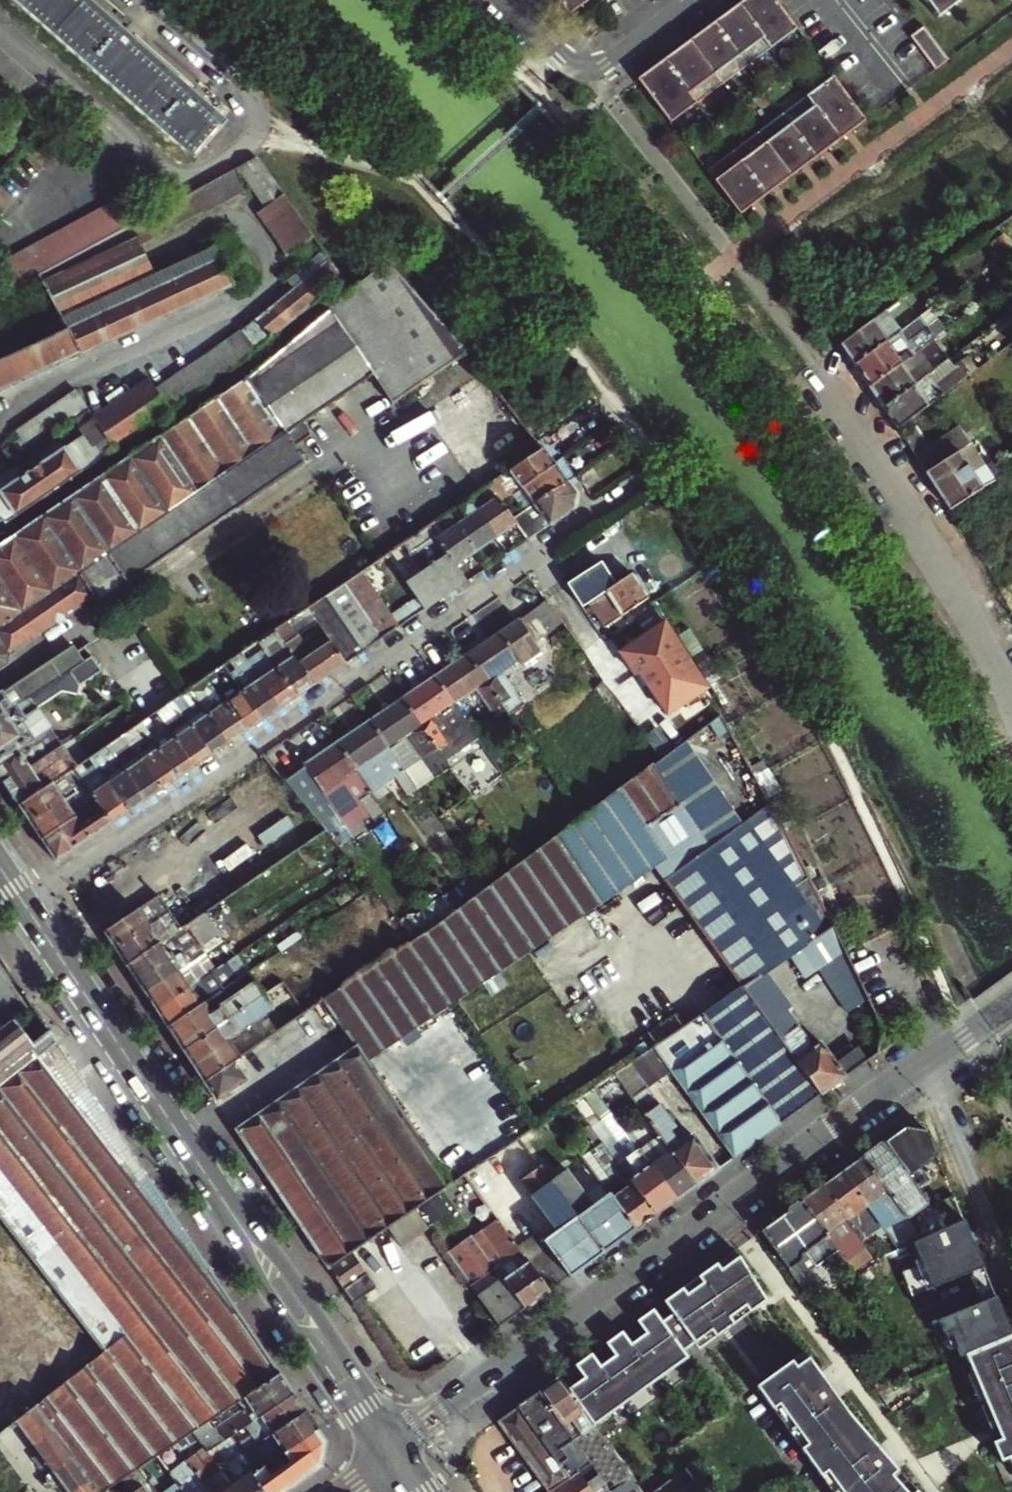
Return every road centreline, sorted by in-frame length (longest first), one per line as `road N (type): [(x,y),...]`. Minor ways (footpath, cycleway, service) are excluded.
road 1 (residential): [(25,905),(664,470)]
road 2 (residential): [(968,1037),(401,1440)]
road 3 (secondary): [(202,1168),(240,1246),(376,1459)]
road 4 (secondary): [(401,1440),(264,1239),(202,1168)]
road 5 (secondary): [(25,905),(202,1168)]
road 6 (residential): [(499,0),(561,60),(588,69),(613,60),(693,0)]

